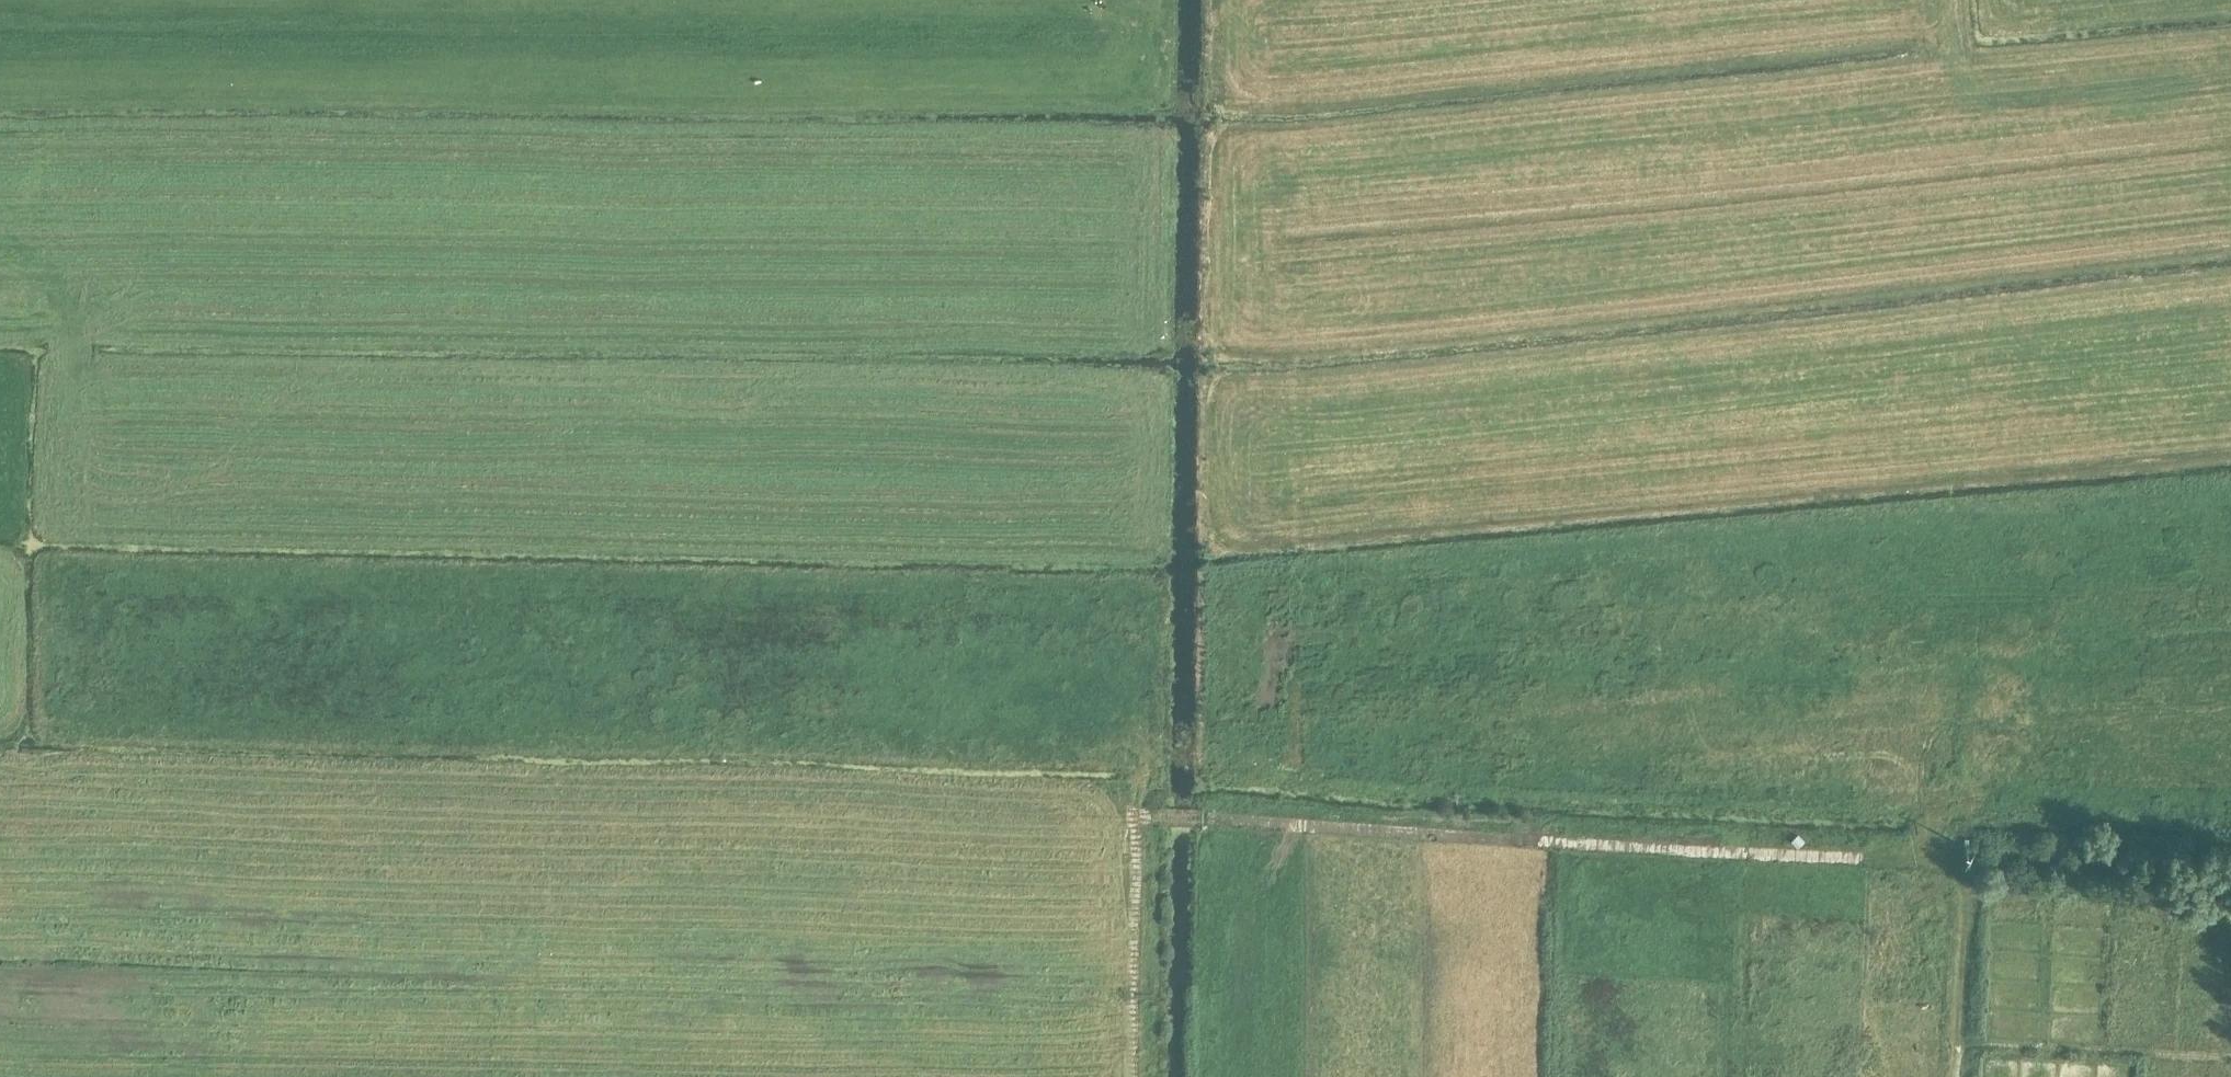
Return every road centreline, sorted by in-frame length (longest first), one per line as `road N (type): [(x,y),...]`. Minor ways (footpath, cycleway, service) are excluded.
road 1 (track): [(1132,1076),(1134,813),(1947,867),(1963,904),(1956,1076)]

